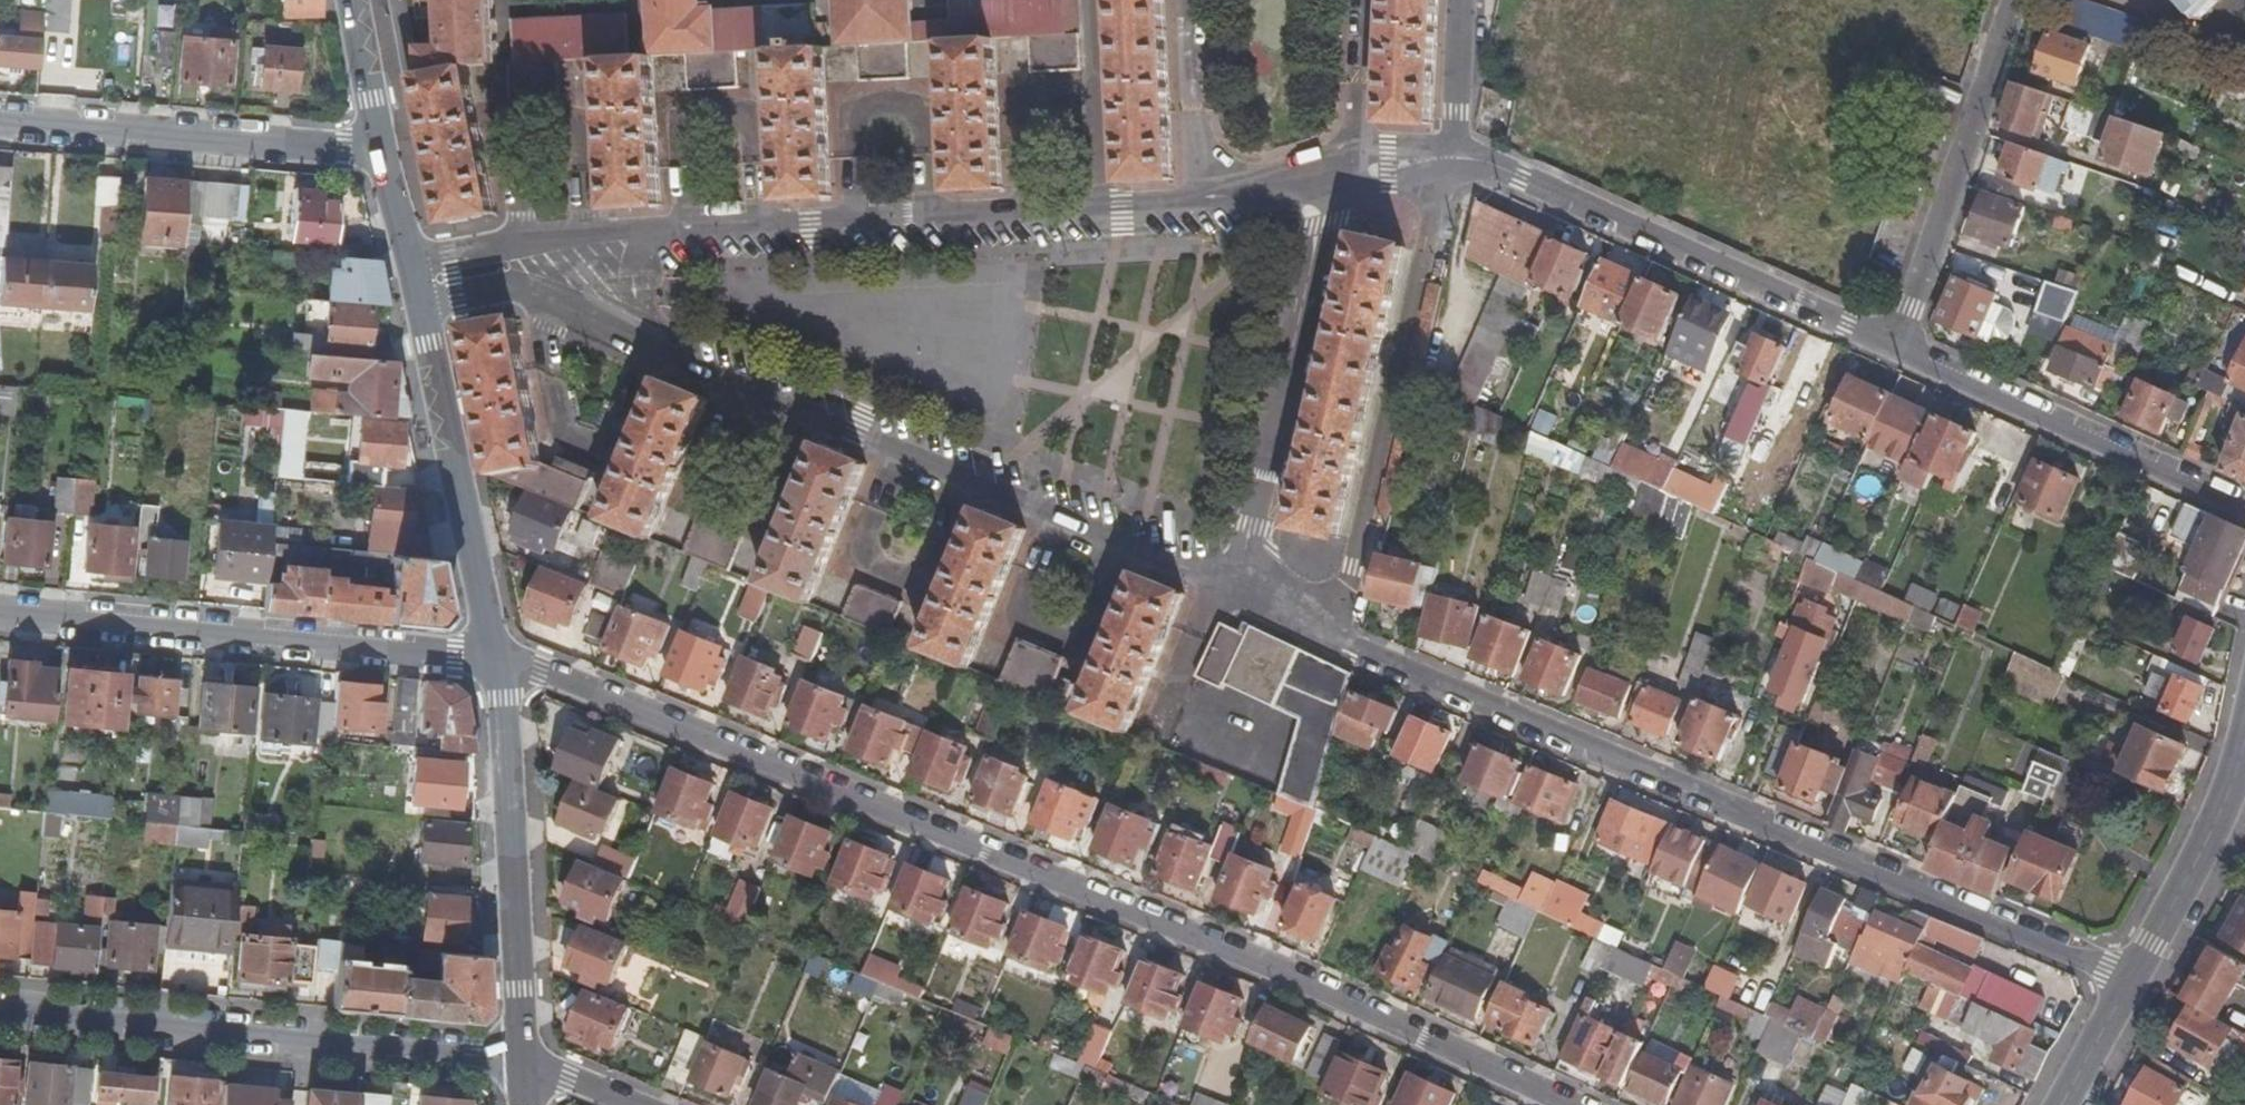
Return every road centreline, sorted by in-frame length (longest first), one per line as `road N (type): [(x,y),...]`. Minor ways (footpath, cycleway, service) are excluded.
road 1 (residential): [(493,656),(1269,965),(1570,1104)]
road 2 (residential): [(2135,978),(1331,637)]
road 3 (residential): [(654,341),(1238,597)]
road 4 (residential): [(0,1009),(523,1057)]
road 5 (residential): [(493,656),(451,659),(0,613)]
road 6 (residential): [(1448,155),(1482,162),(1893,341)]
road 7 (residential): [(1106,214),(658,233)]
road 8 (residential): [(1238,597),(1337,184)]
road 9 (residential): [(523,1057),(515,847),(493,656)]
road 10 (residential): [(0,121),(391,146)]
road 11 (residential): [(1893,341),(2244,507)]
road 12 (residential): [(493,656),(417,278)]
road 13 (residential): [(1893,341),(2018,0)]
road 14 (tertiary): [(2244,739),(2212,830),(2135,978)]
road 15 (residential): [(417,278),(569,304),(654,341)]
road 16 (residential): [(658,233),(530,245),(417,278)]
road 17 (residential): [(1096,0),(1106,214)]
road 18 (residential): [(1194,0),(1208,208)]
road 19 (residential): [(1356,179),(1358,0)]
road 20 (residential): [(1448,155),(1455,0)]
road 21 (residential): [(391,146),(365,0)]
road 22 (tertiary): [(2135,978),(2063,1104)]
road 23 (residential): [(417,278),(391,146)]
road 24 (residential): [(1337,184),(1208,208)]
road 25 (residential): [(633,1104),(523,1057)]

